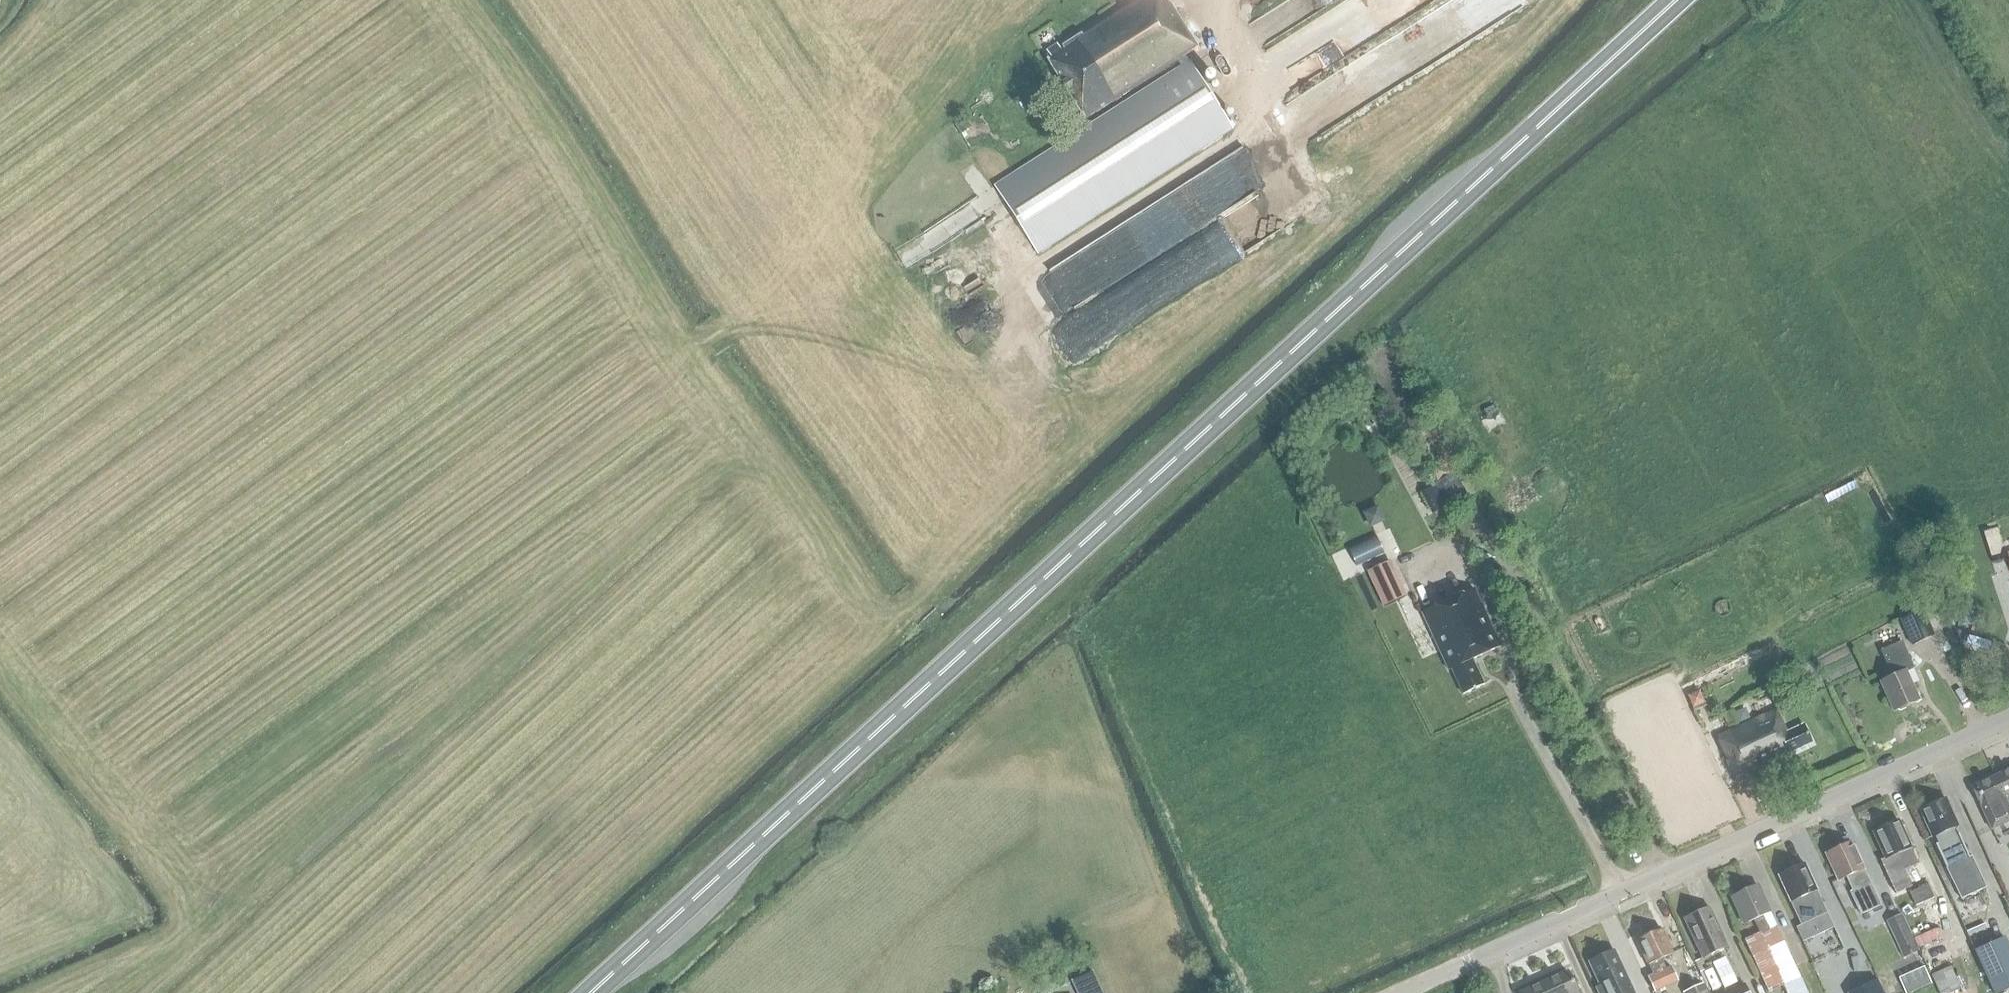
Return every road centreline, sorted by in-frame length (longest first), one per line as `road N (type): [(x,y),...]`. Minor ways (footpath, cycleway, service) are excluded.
road 1 (primary): [(591,992),(1644,32)]
road 2 (unclassified): [(1399,992),(2008,719)]

